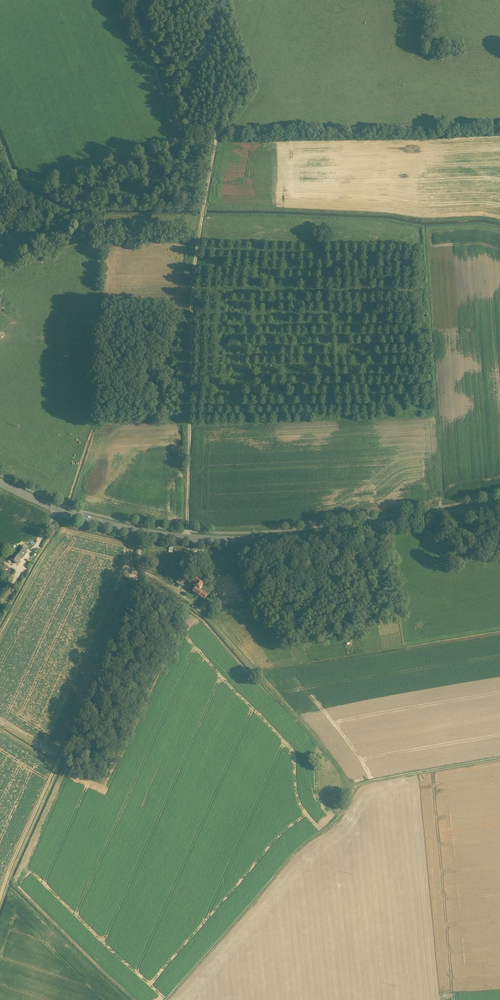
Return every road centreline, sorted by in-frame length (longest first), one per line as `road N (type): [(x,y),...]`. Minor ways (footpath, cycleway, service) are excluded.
road 1 (secondary): [(0,483),(70,515),(140,533),(223,542),(305,538),(499,504)]
road 2 (track): [(140,533),(144,573),(202,611),(350,787),(499,759)]
road 3 (track): [(128,0),(177,128),(499,126)]
road 4 (track): [(186,539),(192,276),(217,131)]
road 5 (track): [(0,892),(144,573)]
road 6 (track): [(350,787),(344,815),(296,851),(167,999)]

